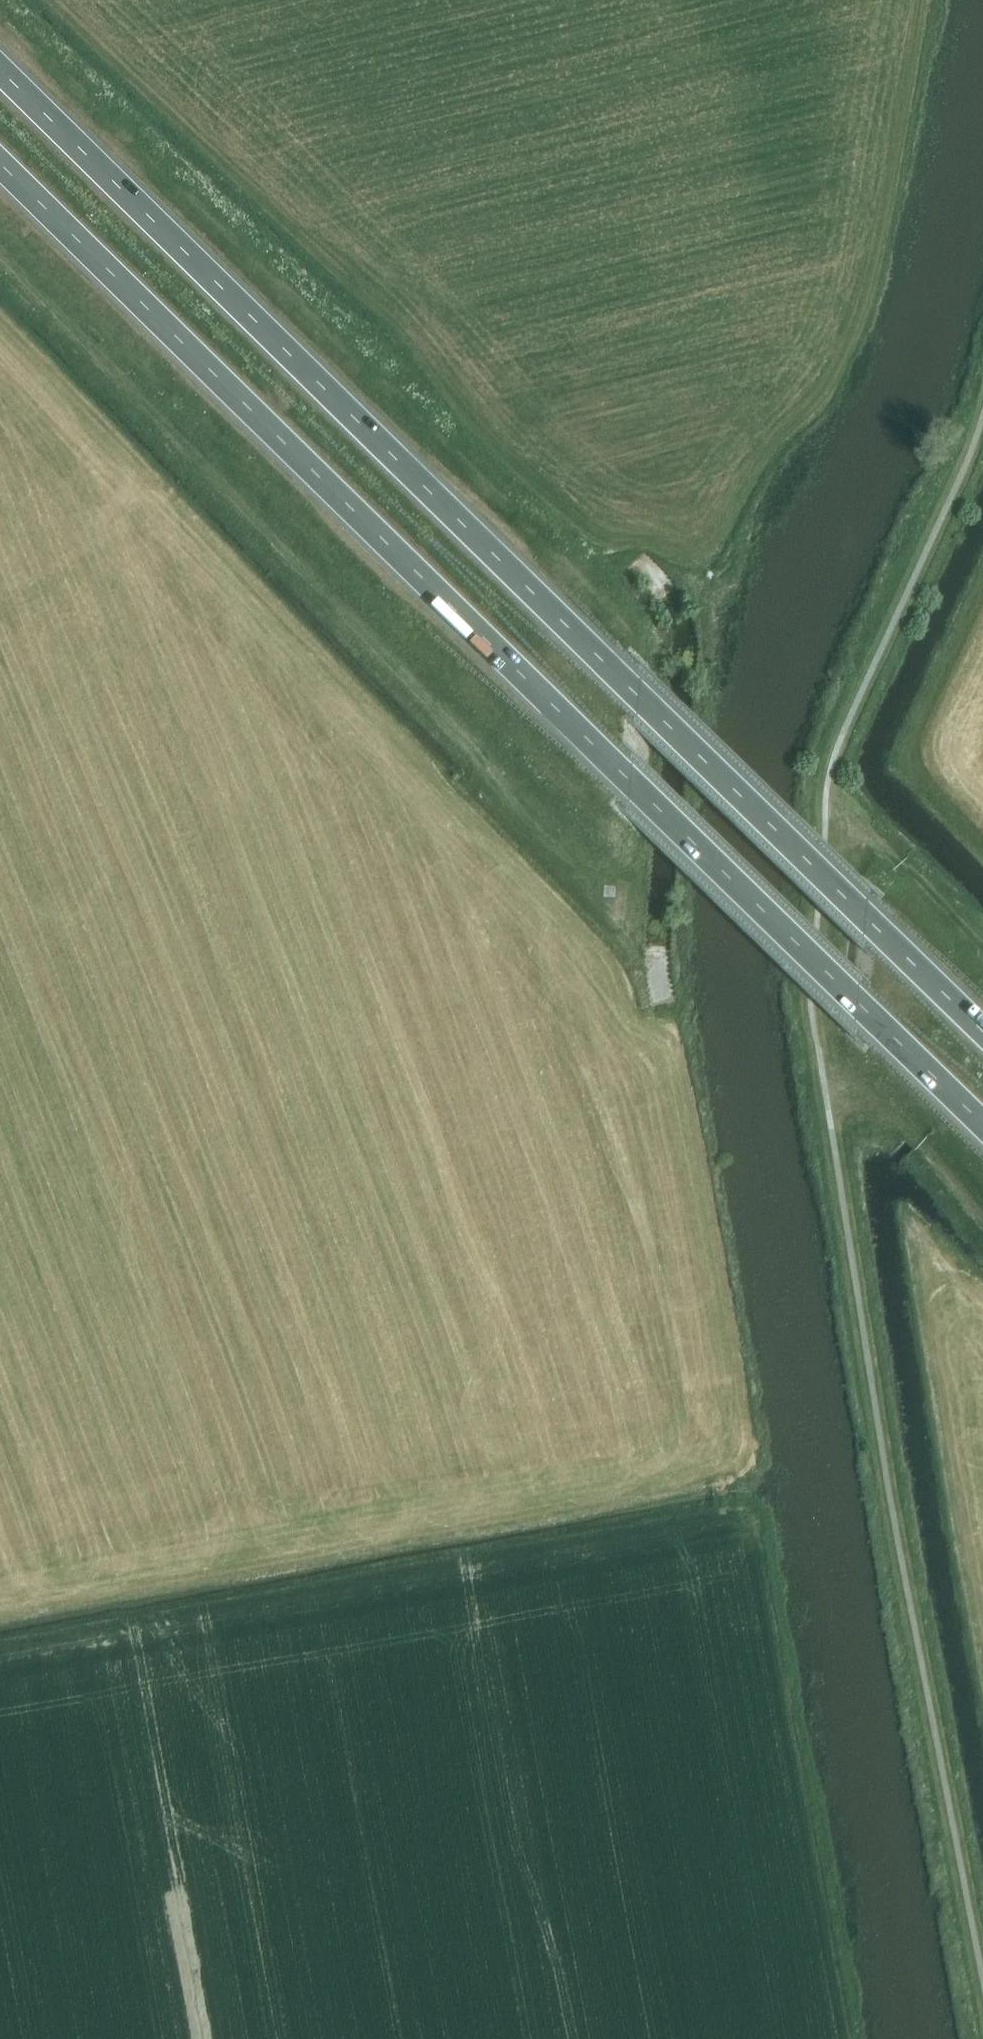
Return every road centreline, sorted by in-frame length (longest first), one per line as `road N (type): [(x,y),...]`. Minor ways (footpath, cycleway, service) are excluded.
road 1 (trunk): [(982,1030),(0,70)]
road 2 (trunk): [(0,164),(982,1124)]
road 3 (track): [(629,548),(669,591),(684,640),(659,950),(665,1004)]

